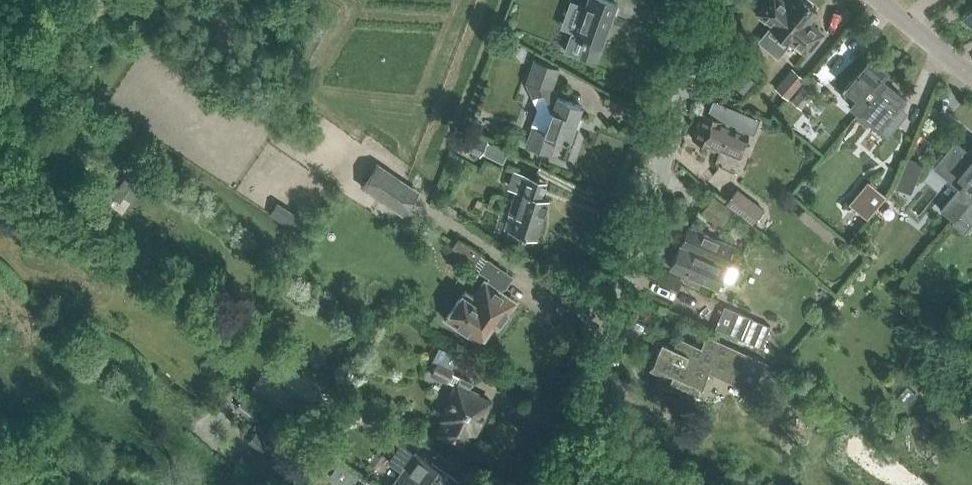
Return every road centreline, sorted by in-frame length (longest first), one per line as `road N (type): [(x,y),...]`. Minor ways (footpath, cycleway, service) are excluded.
road 1 (unclassified): [(546,484),(708,0)]
road 2 (residential): [(971,79),(875,0)]

